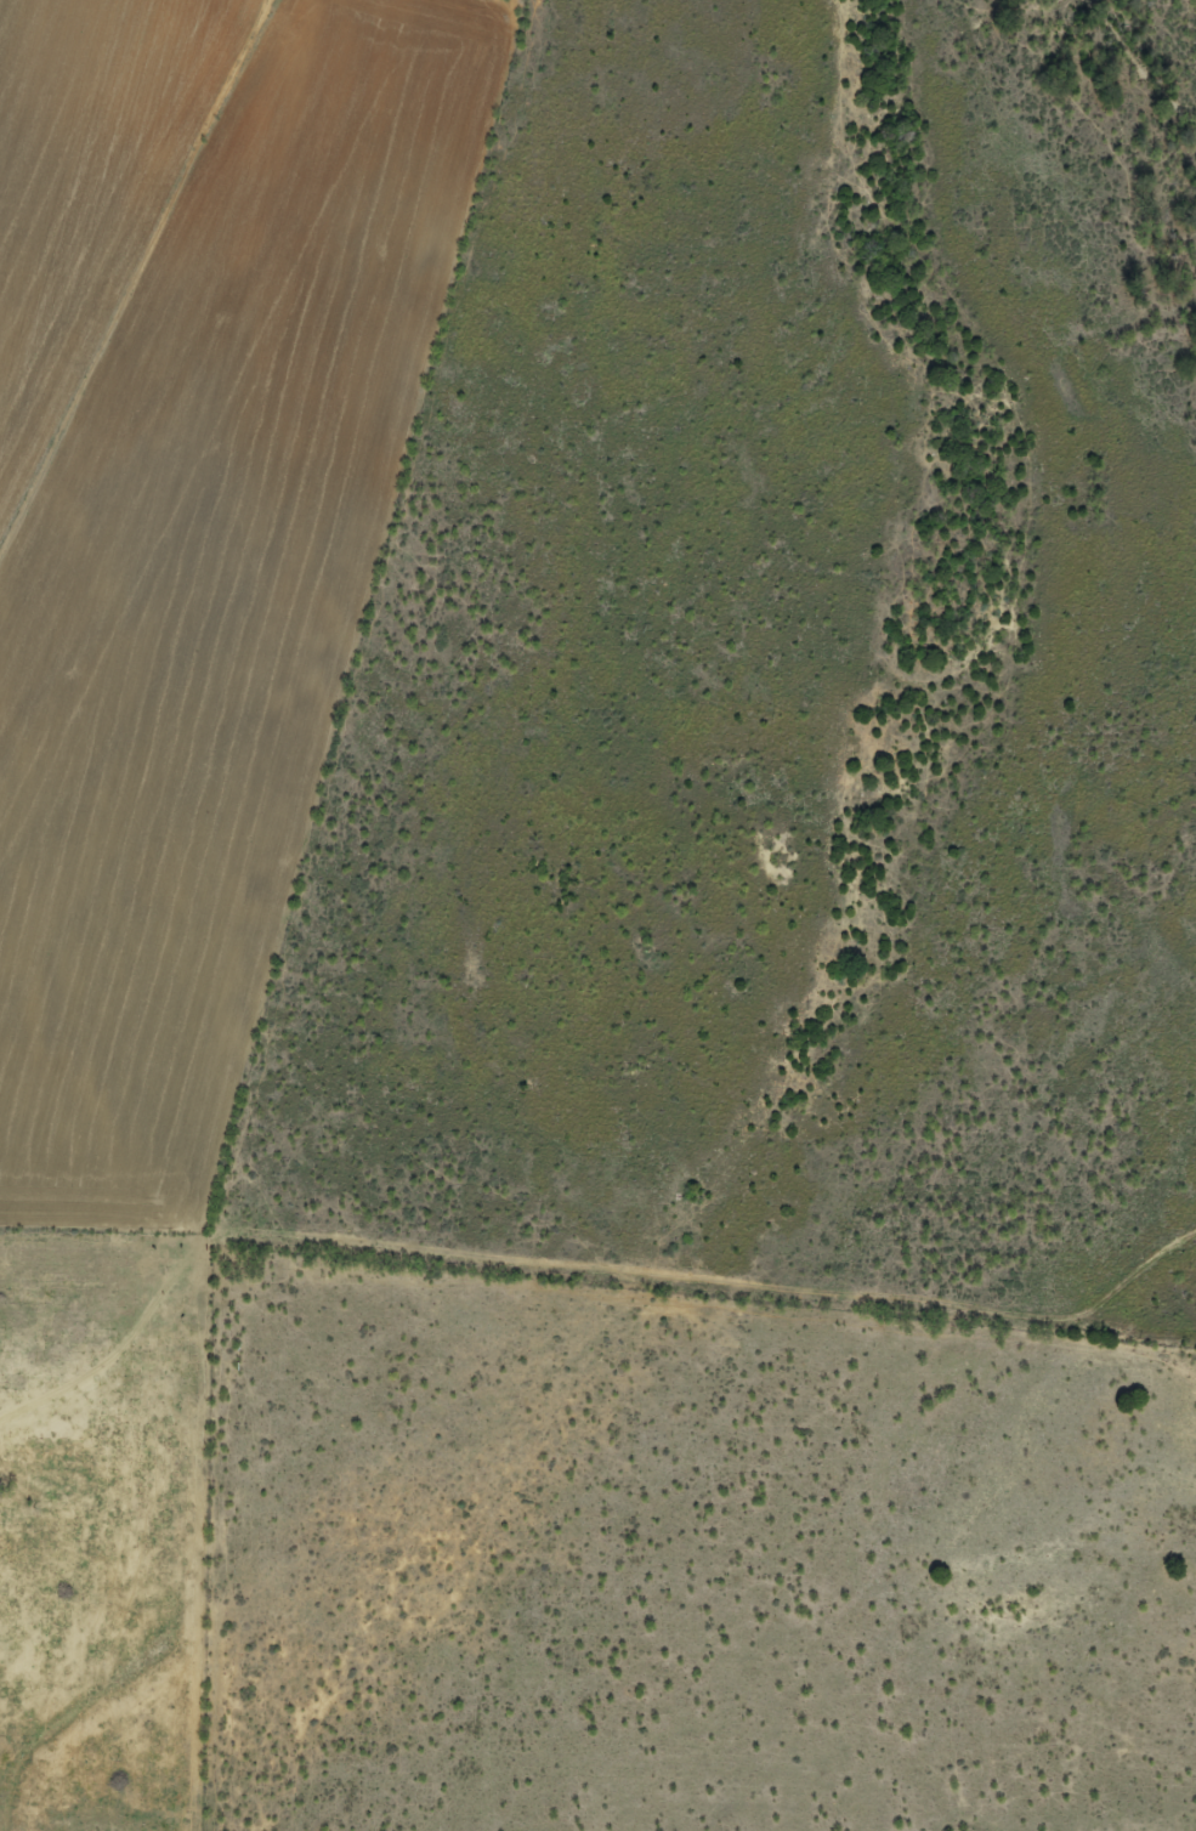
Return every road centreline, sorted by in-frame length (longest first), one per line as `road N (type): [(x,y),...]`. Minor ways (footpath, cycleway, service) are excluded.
road 1 (residential): [(0,1455),(51,1413),(203,1322),(341,1310),(710,1389),(1195,1389)]

